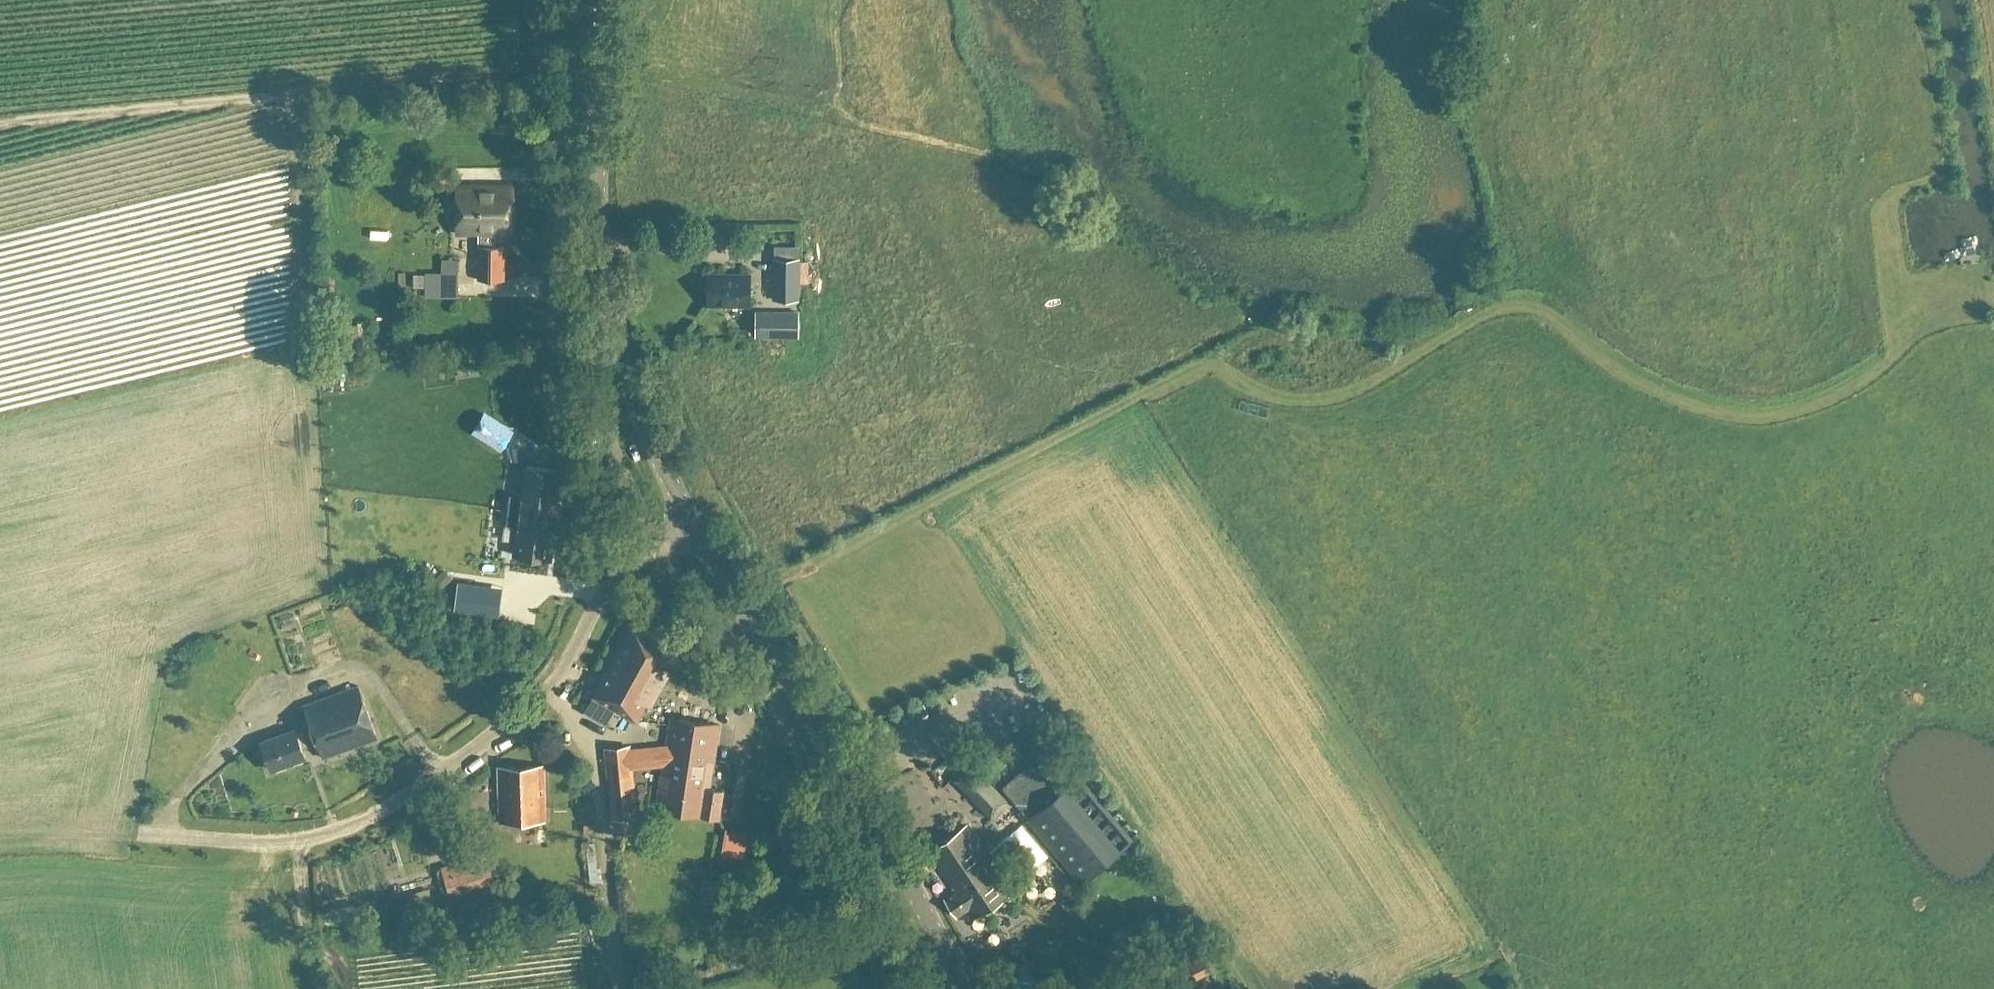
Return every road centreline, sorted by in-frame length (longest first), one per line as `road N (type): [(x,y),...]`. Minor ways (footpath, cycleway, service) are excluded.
road 1 (unclassified): [(166,848),(323,850),(398,808),(525,722),(627,577),(696,528)]
road 2 (tertiary): [(696,528),(631,392),(604,298),(605,0)]
road 3 (tertiary): [(967,988),(929,907),(696,528)]

